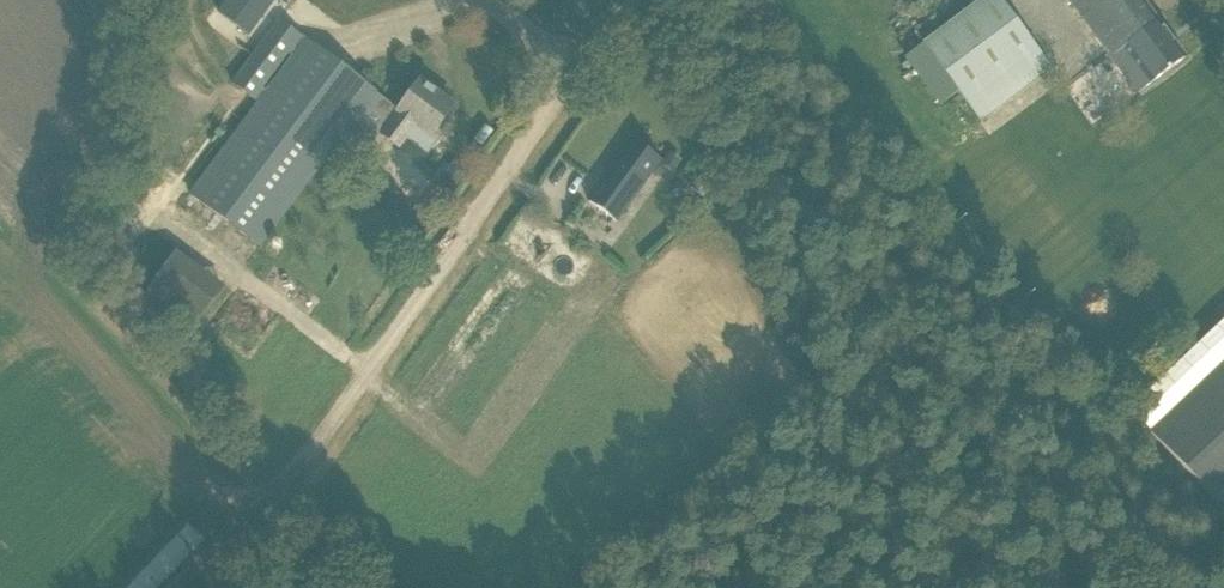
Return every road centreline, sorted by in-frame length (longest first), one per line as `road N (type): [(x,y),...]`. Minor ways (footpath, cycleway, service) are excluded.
road 1 (unclassified): [(621,0),(589,42),(533,0)]

